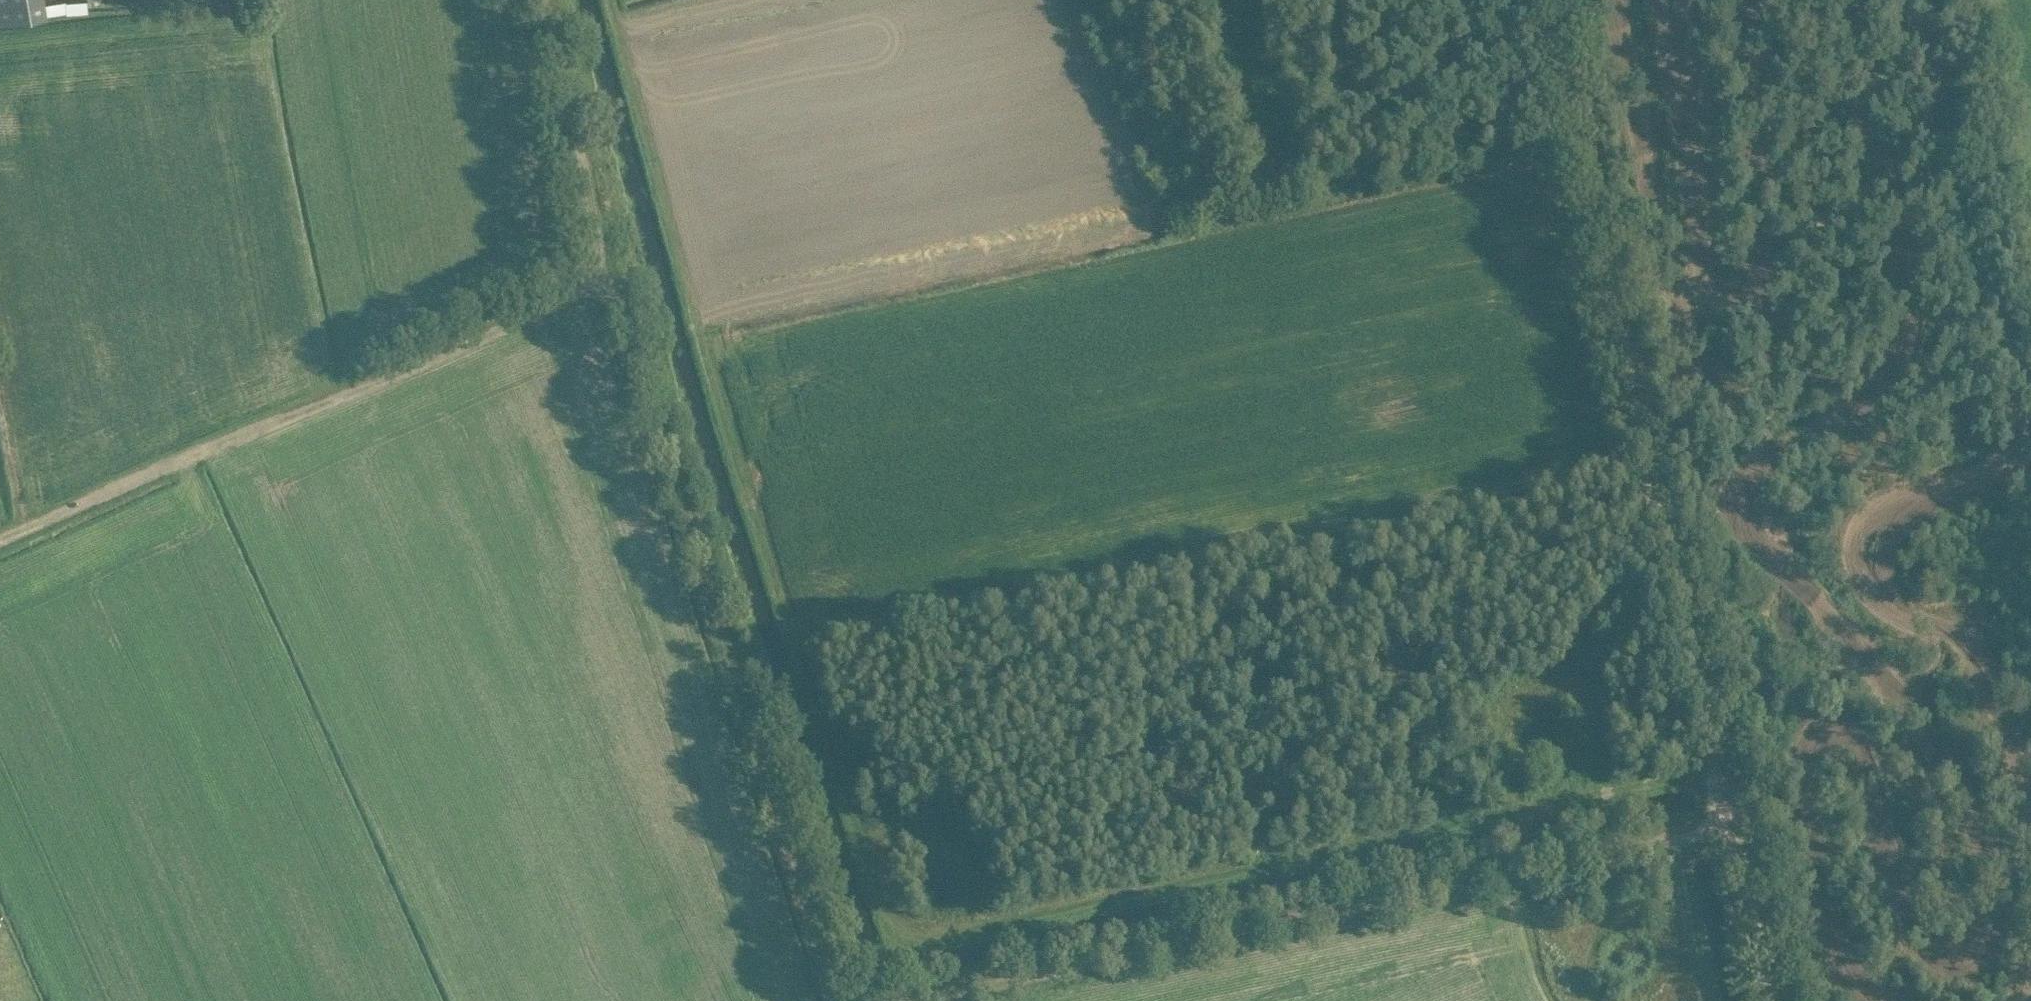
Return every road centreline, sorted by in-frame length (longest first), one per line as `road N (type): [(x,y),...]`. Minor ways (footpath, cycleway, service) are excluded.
road 1 (track): [(610,0),(739,470),(892,946),(1716,768)]
road 2 (track): [(548,0),(609,284),(842,1000)]
road 3 (track): [(1771,1000),(1669,581),(1548,0)]
road 4 (track): [(928,1000),(1730,831)]
road 5 (track): [(0,544),(583,294),(599,247)]

